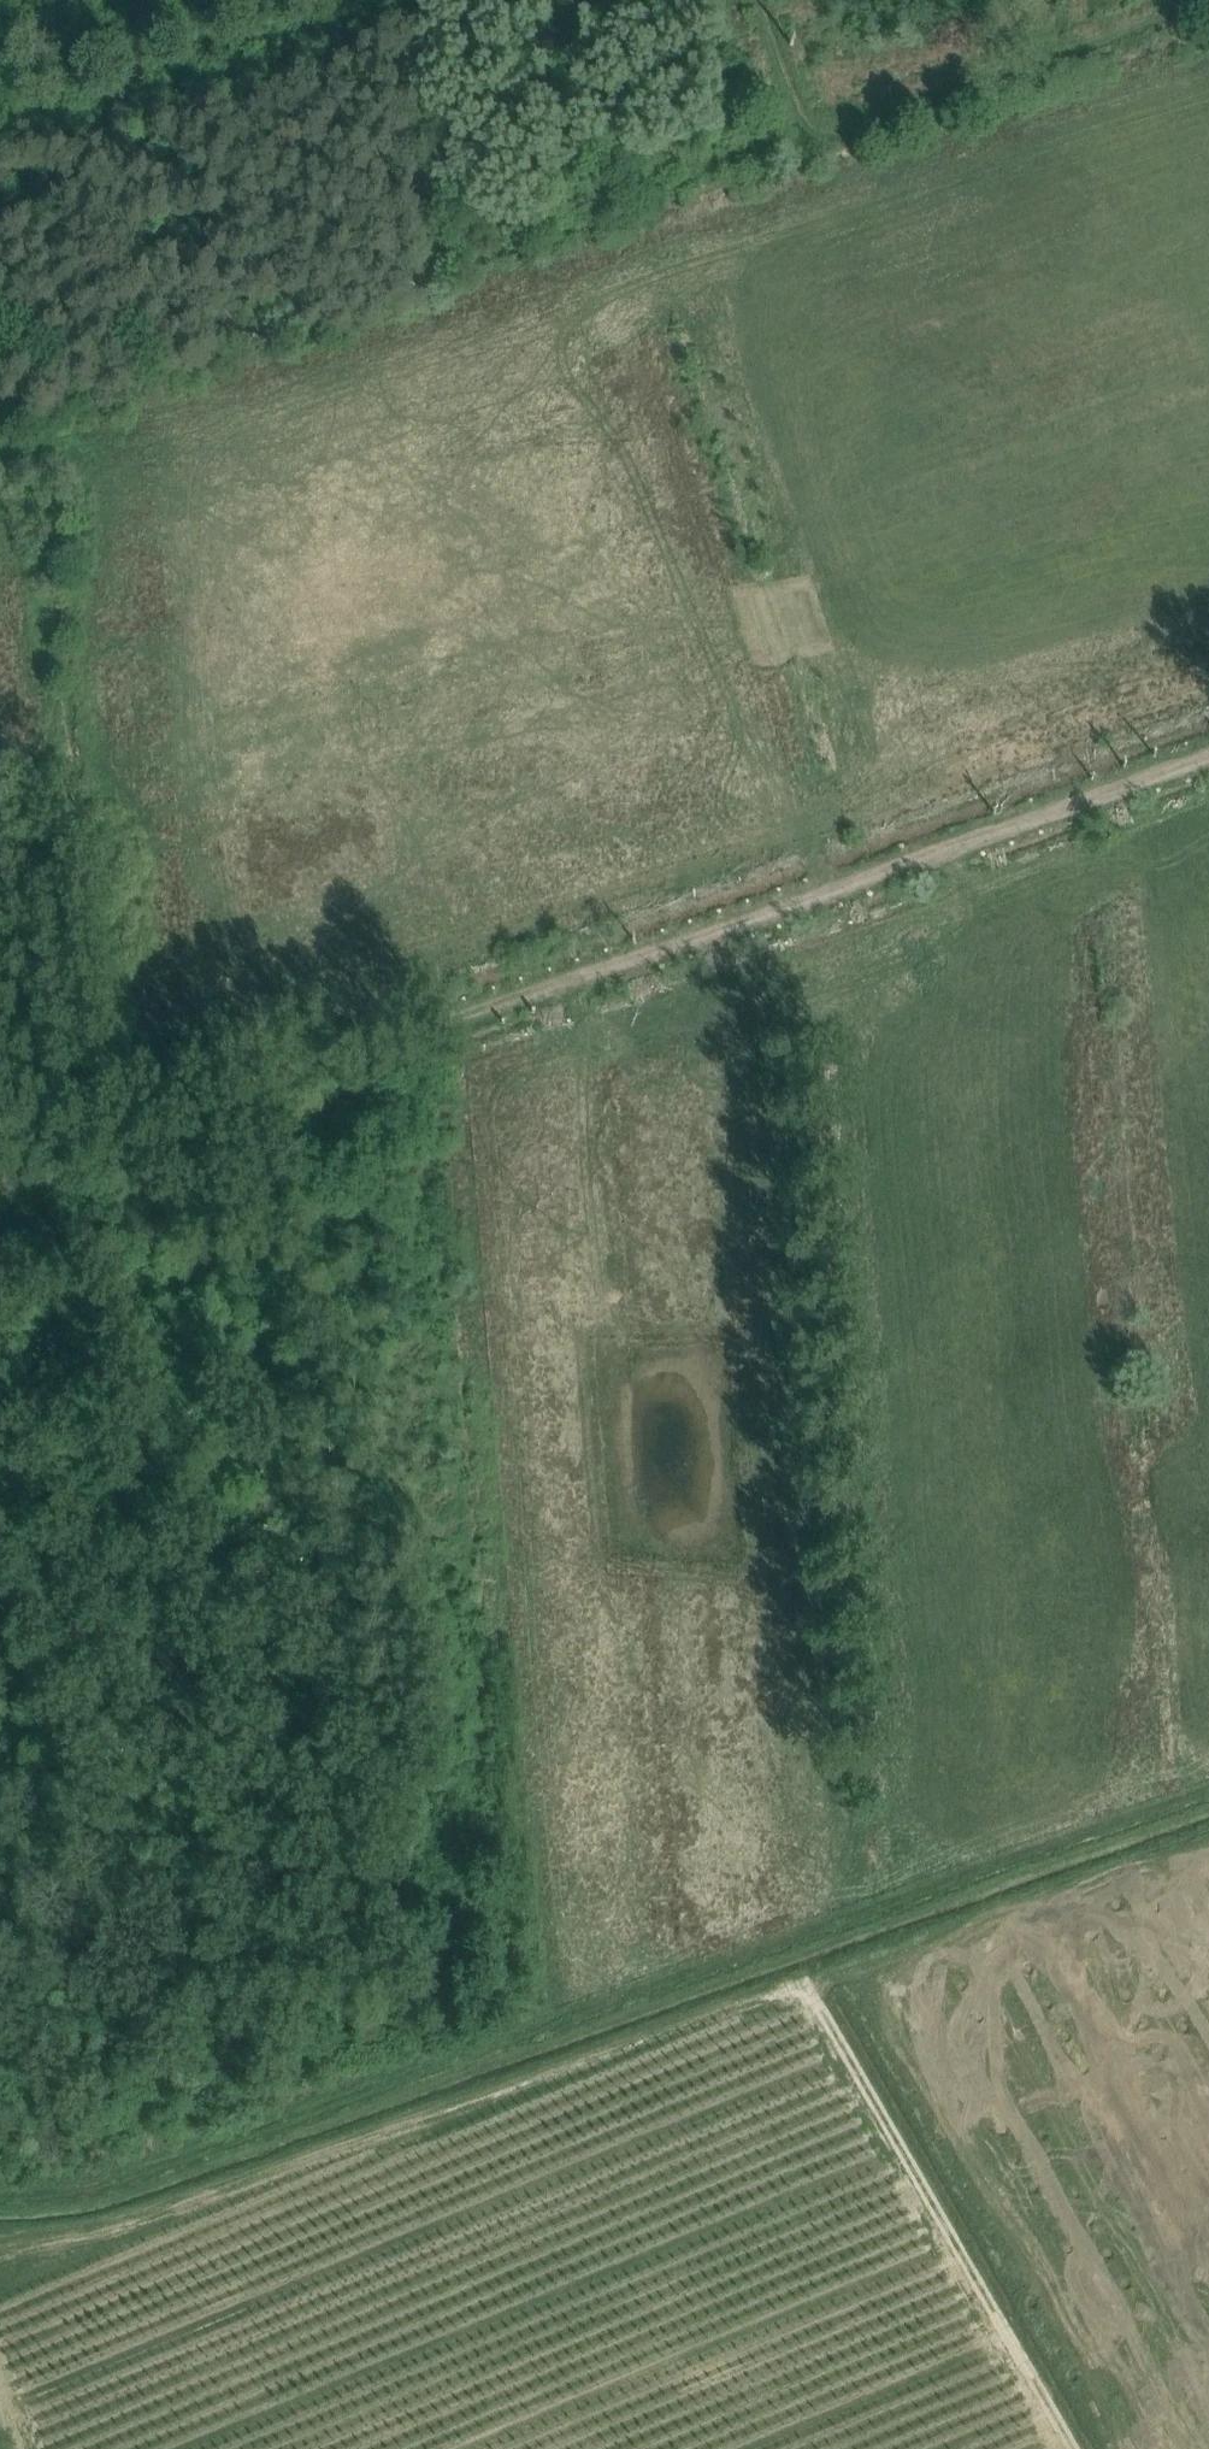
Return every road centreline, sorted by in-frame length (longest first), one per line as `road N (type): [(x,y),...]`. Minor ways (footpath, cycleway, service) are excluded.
road 1 (track): [(1067,2448),(794,1980),(128,2212),(0,2236)]
road 2 (track): [(1208,757),(109,1130),(0,1140)]
road 3 (track): [(1208,1829),(794,1980)]

